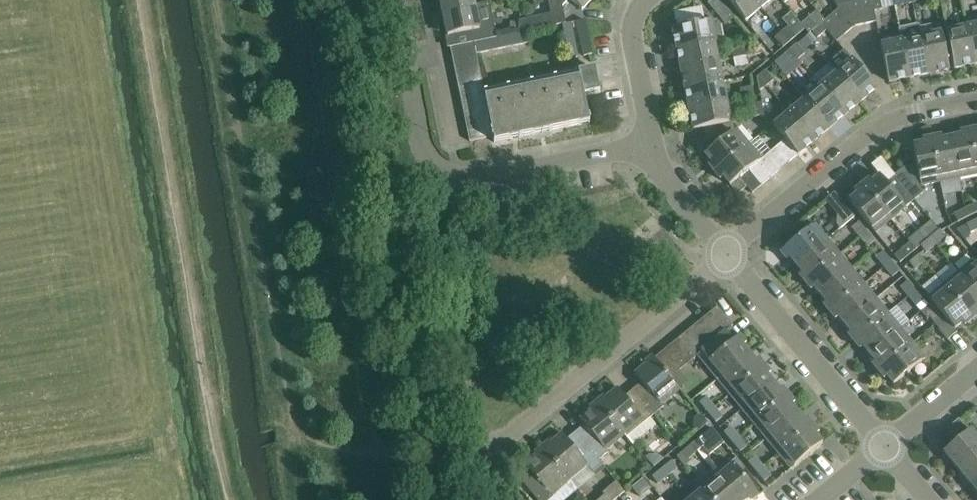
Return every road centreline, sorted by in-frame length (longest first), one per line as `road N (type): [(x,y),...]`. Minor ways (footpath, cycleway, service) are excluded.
road 1 (residential): [(726,253),(479,459)]
road 2 (residential): [(726,253),(871,131),(976,100)]
road 3 (residential): [(726,253),(885,446)]
road 4 (residential): [(450,174),(483,178),(651,143)]
road 5 (residential): [(450,174),(428,157),(418,133),(395,0)]
road 6 (residential): [(645,0),(632,39),(651,143)]
road 7 (residential): [(651,143),(662,175),(726,253)]
road 8 (residential): [(885,446),(976,369)]

